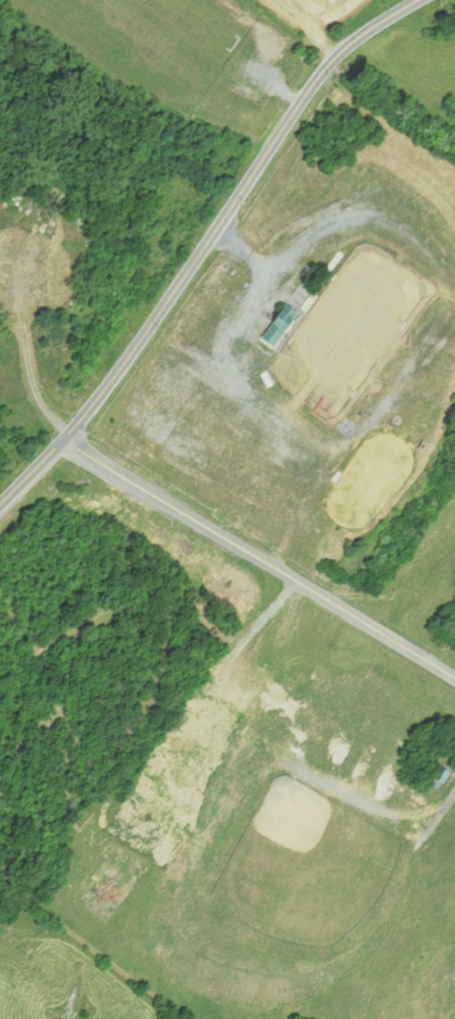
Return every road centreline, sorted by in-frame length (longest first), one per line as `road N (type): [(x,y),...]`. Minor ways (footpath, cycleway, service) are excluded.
road 1 (tertiary): [(0,502),(137,345),(321,72),(414,0)]

